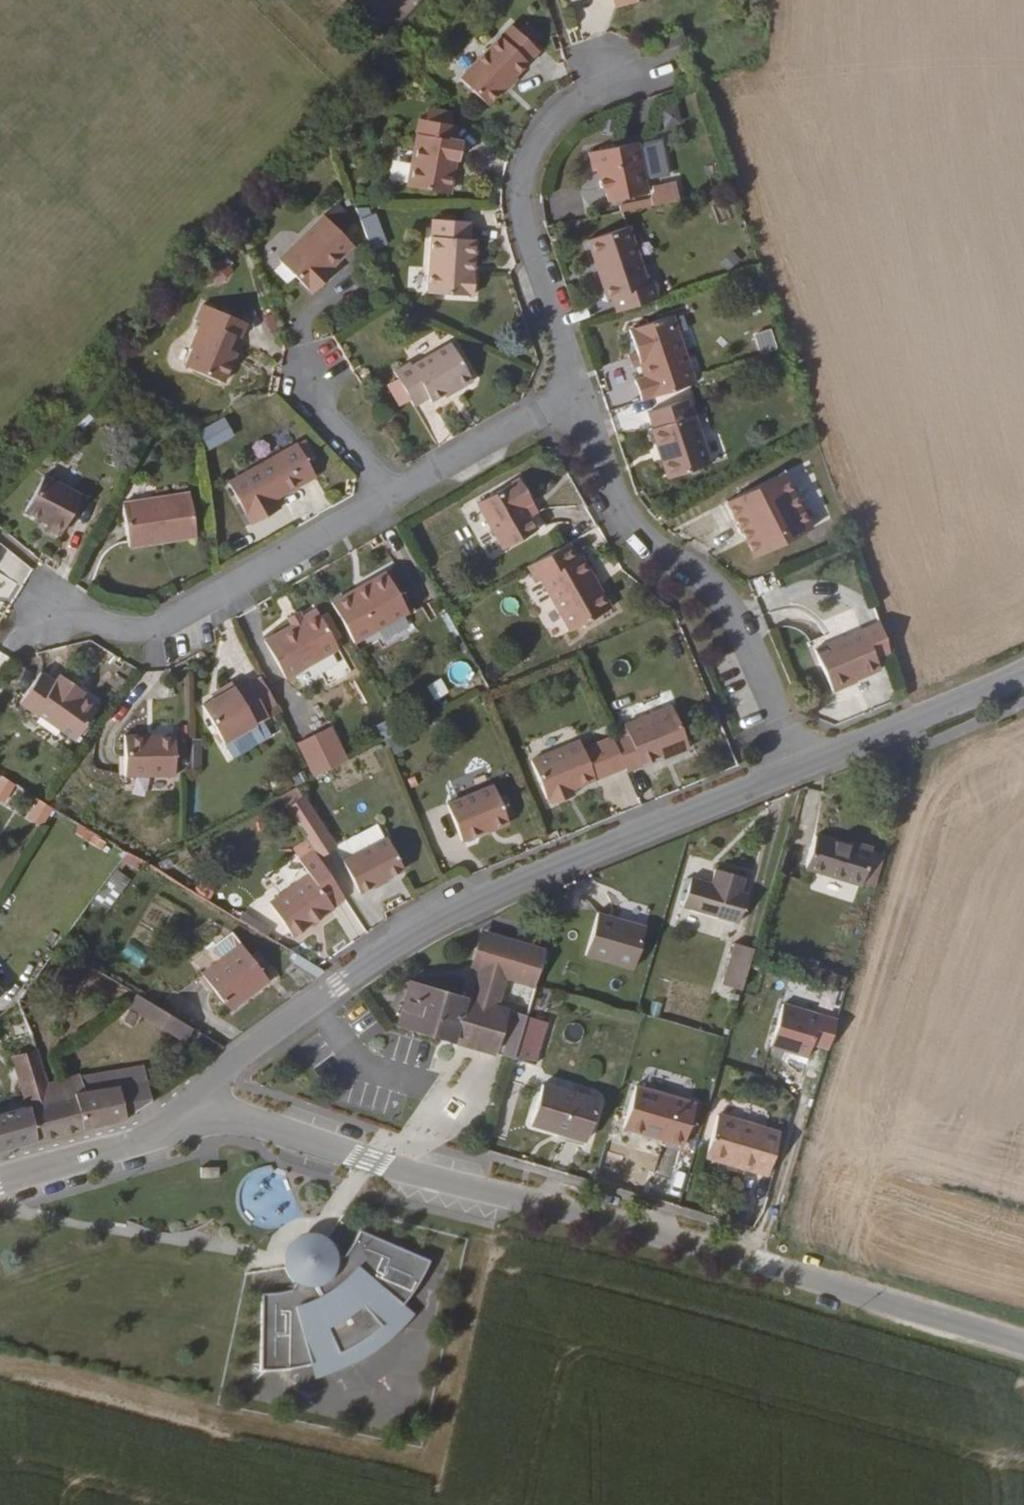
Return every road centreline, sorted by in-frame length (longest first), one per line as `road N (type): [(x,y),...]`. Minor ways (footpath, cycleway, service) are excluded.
road 1 (unclassified): [(195,1123),(241,1116),(1023,1343)]
road 2 (residential): [(195,1123),(210,1085),(314,1000),(449,913),(800,769)]
road 3 (residential): [(800,769),(732,606),(619,505),(576,386)]
road 4 (residential): [(392,495),(230,597),(143,629),(39,600)]
road 5 (residential): [(576,386),(524,230),(521,169),(553,123),(622,67)]
road 6 (unclassified): [(800,769),(1023,672)]
road 7 (residential): [(576,386),(392,495)]
road 8 (unclassified): [(0,1182),(195,1123)]
road 9 (residential): [(392,495),(324,415),(315,376)]

